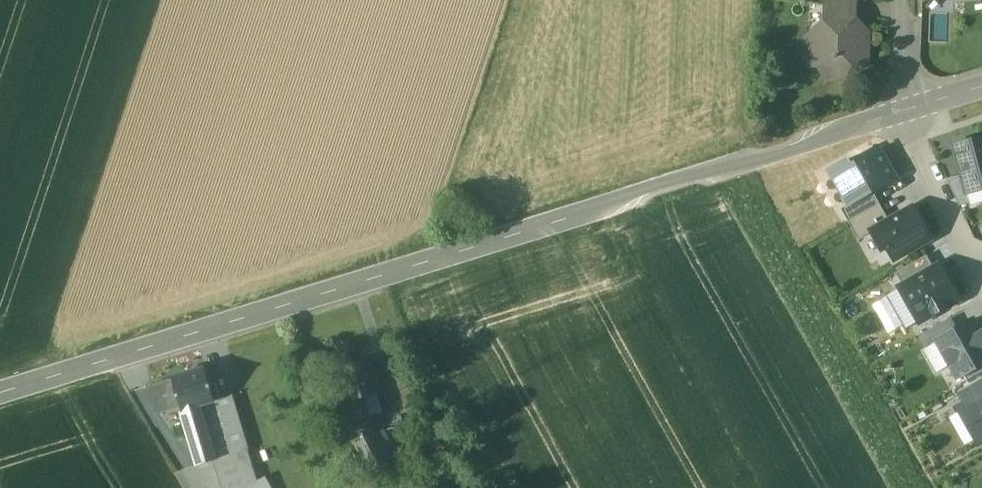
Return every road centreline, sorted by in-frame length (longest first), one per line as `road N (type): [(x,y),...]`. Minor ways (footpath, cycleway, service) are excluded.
road 1 (secondary): [(904,111),(0,390)]
road 2 (residential): [(904,111),(922,164),(979,266)]

